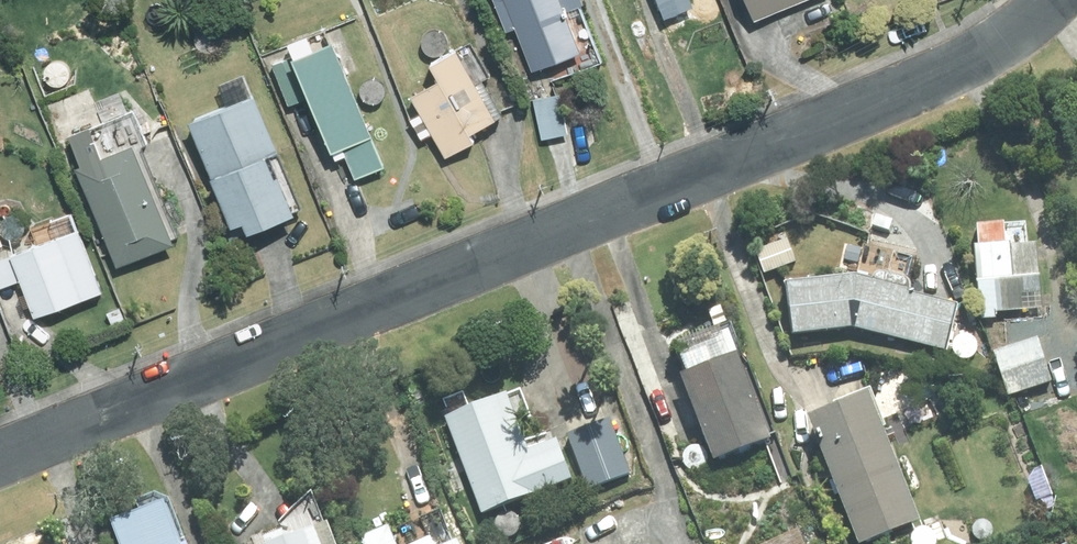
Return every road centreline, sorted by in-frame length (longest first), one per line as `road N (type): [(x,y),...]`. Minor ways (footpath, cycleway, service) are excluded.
road 1 (residential): [(1052,0),(1031,25),(926,90),(0,461)]

